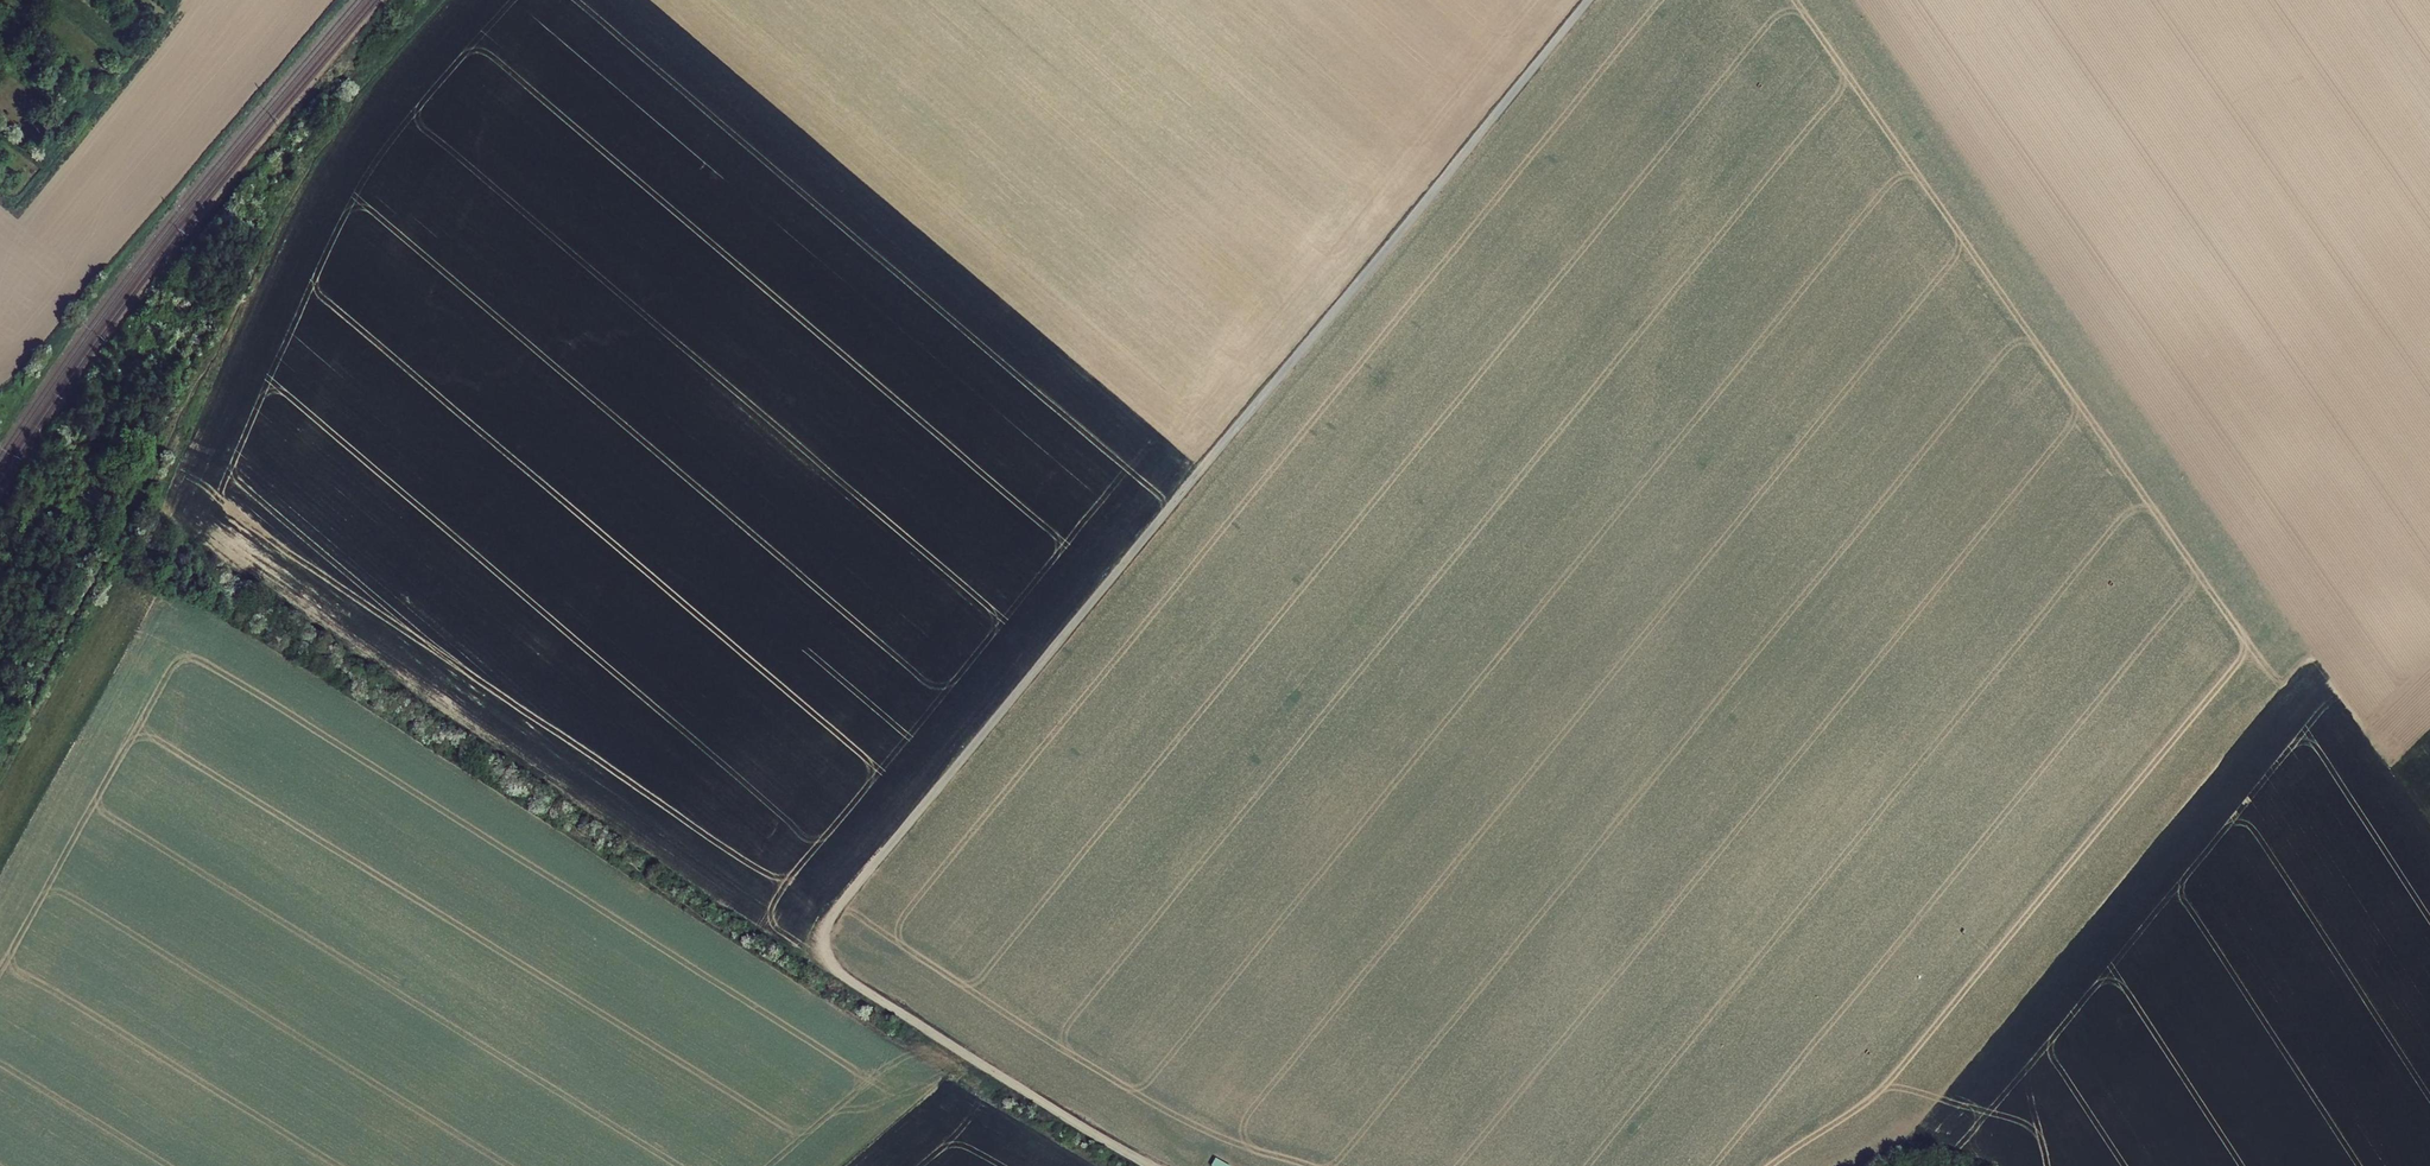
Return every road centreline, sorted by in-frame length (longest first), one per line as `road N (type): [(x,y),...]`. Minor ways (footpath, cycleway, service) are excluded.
road 1 (track): [(1588,0),(830,918),(821,938),(827,965)]
road 2 (unclassified): [(827,965),(1155,1165)]

